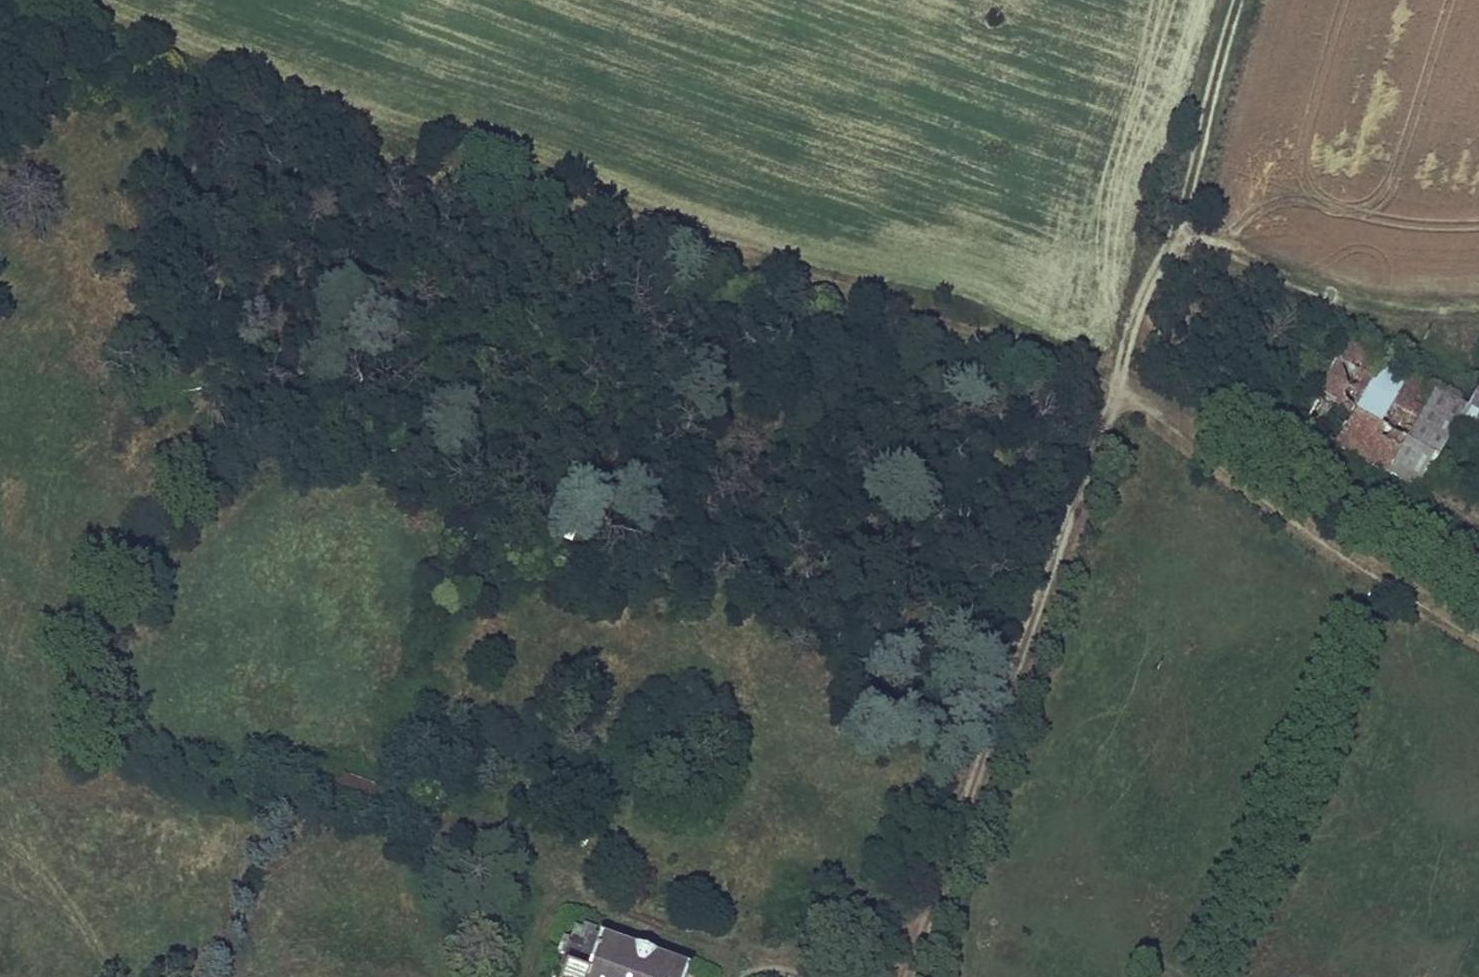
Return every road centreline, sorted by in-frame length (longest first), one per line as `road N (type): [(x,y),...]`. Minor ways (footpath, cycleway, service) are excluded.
road 1 (track): [(1117,384),(1289,512),(1478,637)]
road 2 (track): [(1117,384),(1137,311),(1185,205),(1238,0)]
road 3 (track): [(1478,316),(1335,307),(1173,231)]
road 4 (track): [(278,832),(192,976)]

